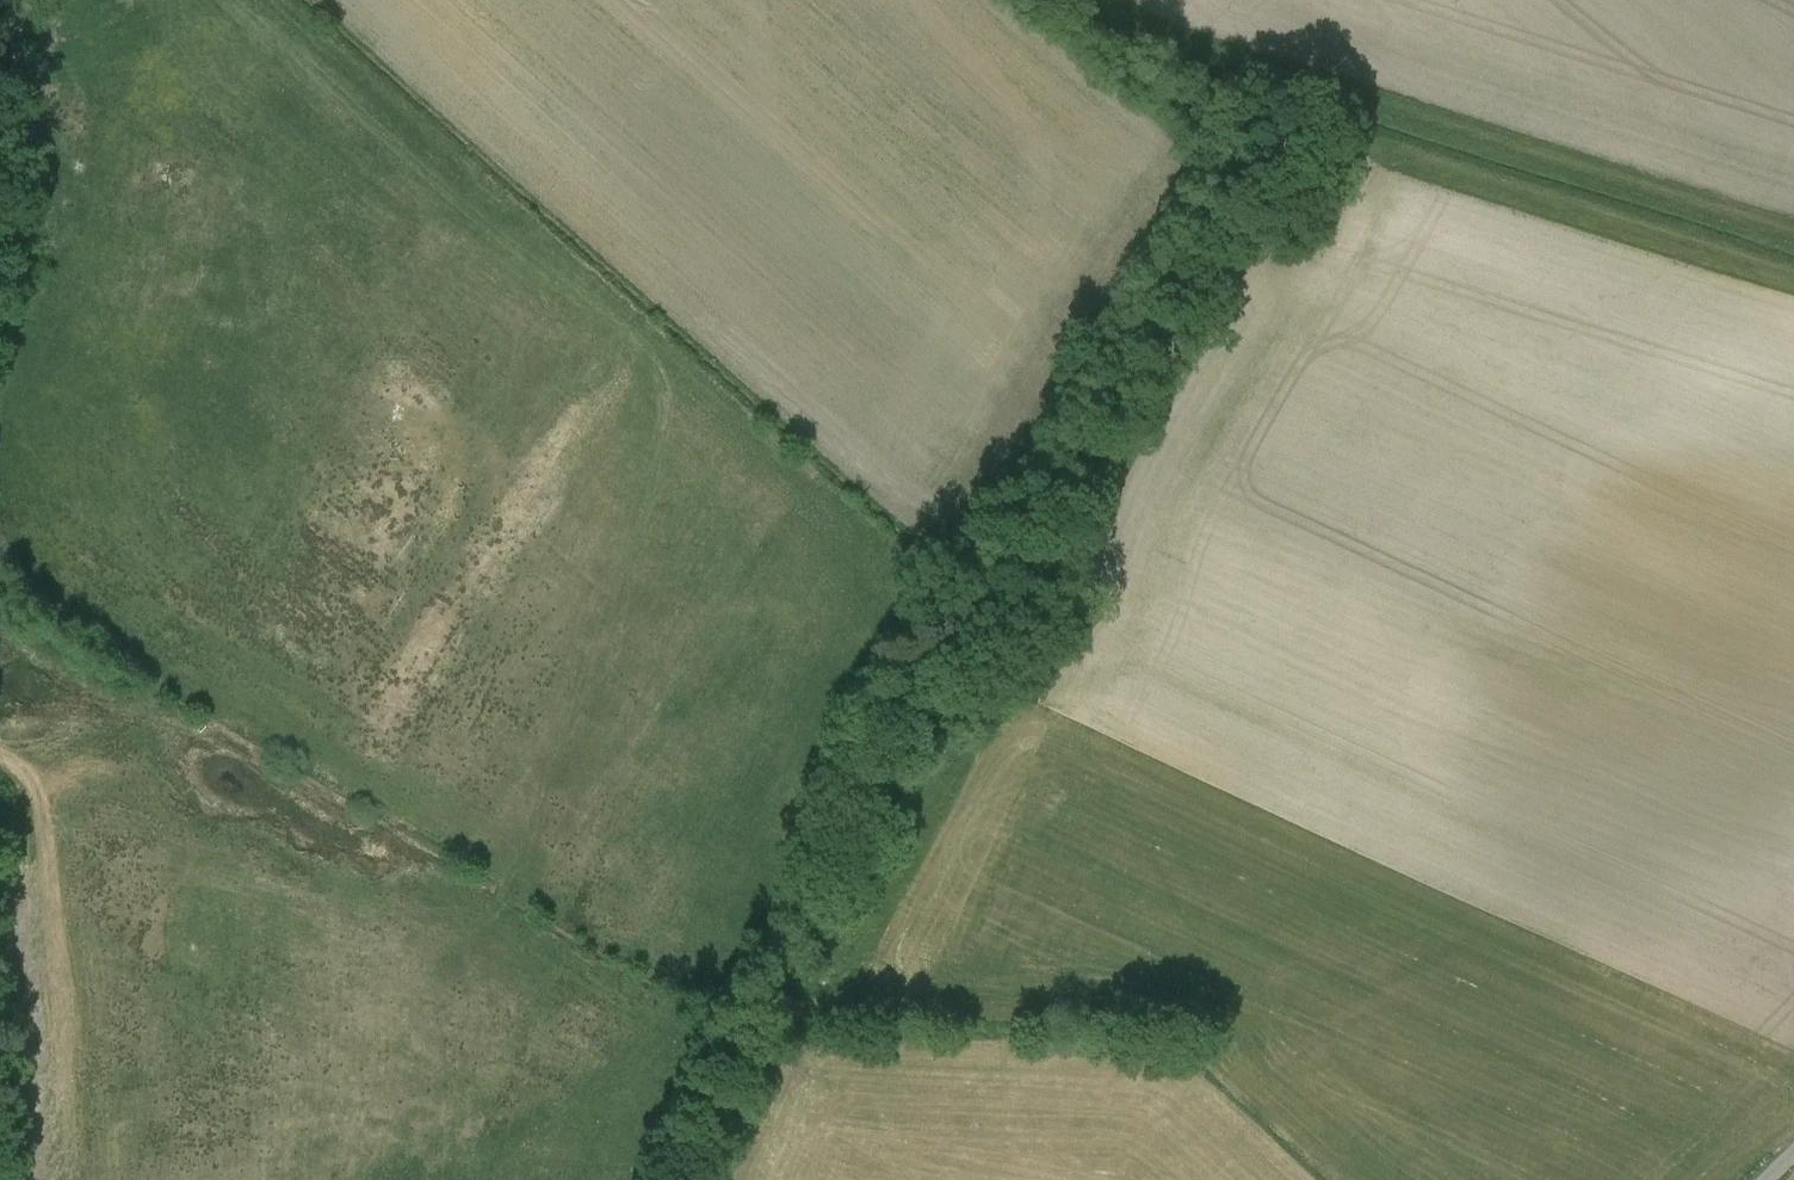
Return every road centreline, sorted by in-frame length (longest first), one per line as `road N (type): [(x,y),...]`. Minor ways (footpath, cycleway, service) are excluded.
road 1 (track): [(0,127),(33,0)]

